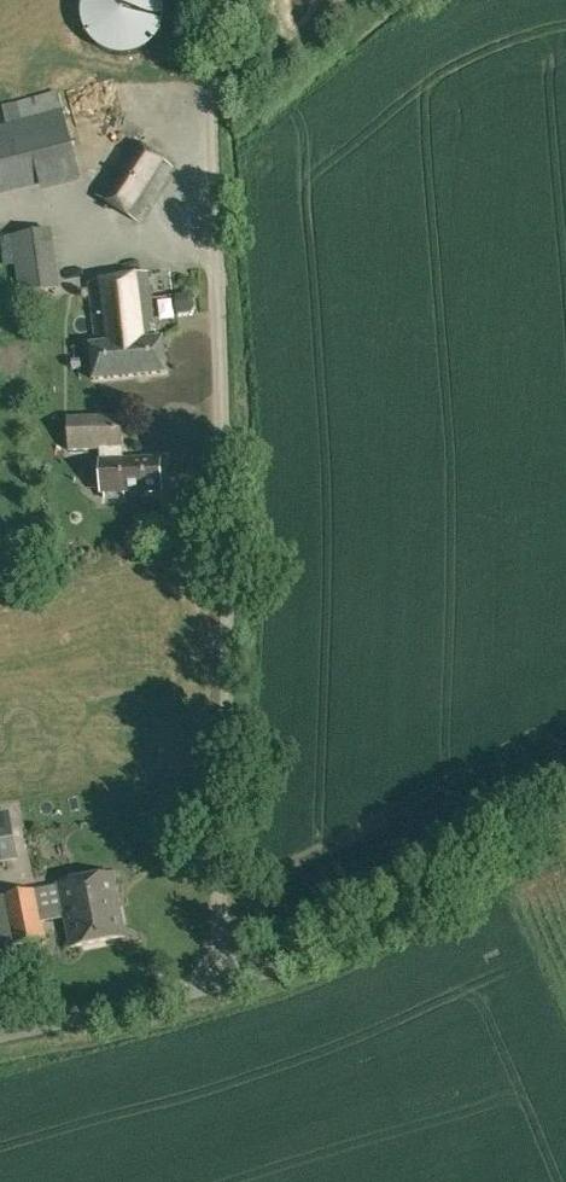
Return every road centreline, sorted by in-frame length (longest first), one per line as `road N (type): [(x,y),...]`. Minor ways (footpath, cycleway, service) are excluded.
road 1 (unclassified): [(222,981),(214,0)]
road 2 (unclassified): [(222,981),(350,936),(565,827)]
road 3 (unclassified): [(0,1033),(222,981)]

